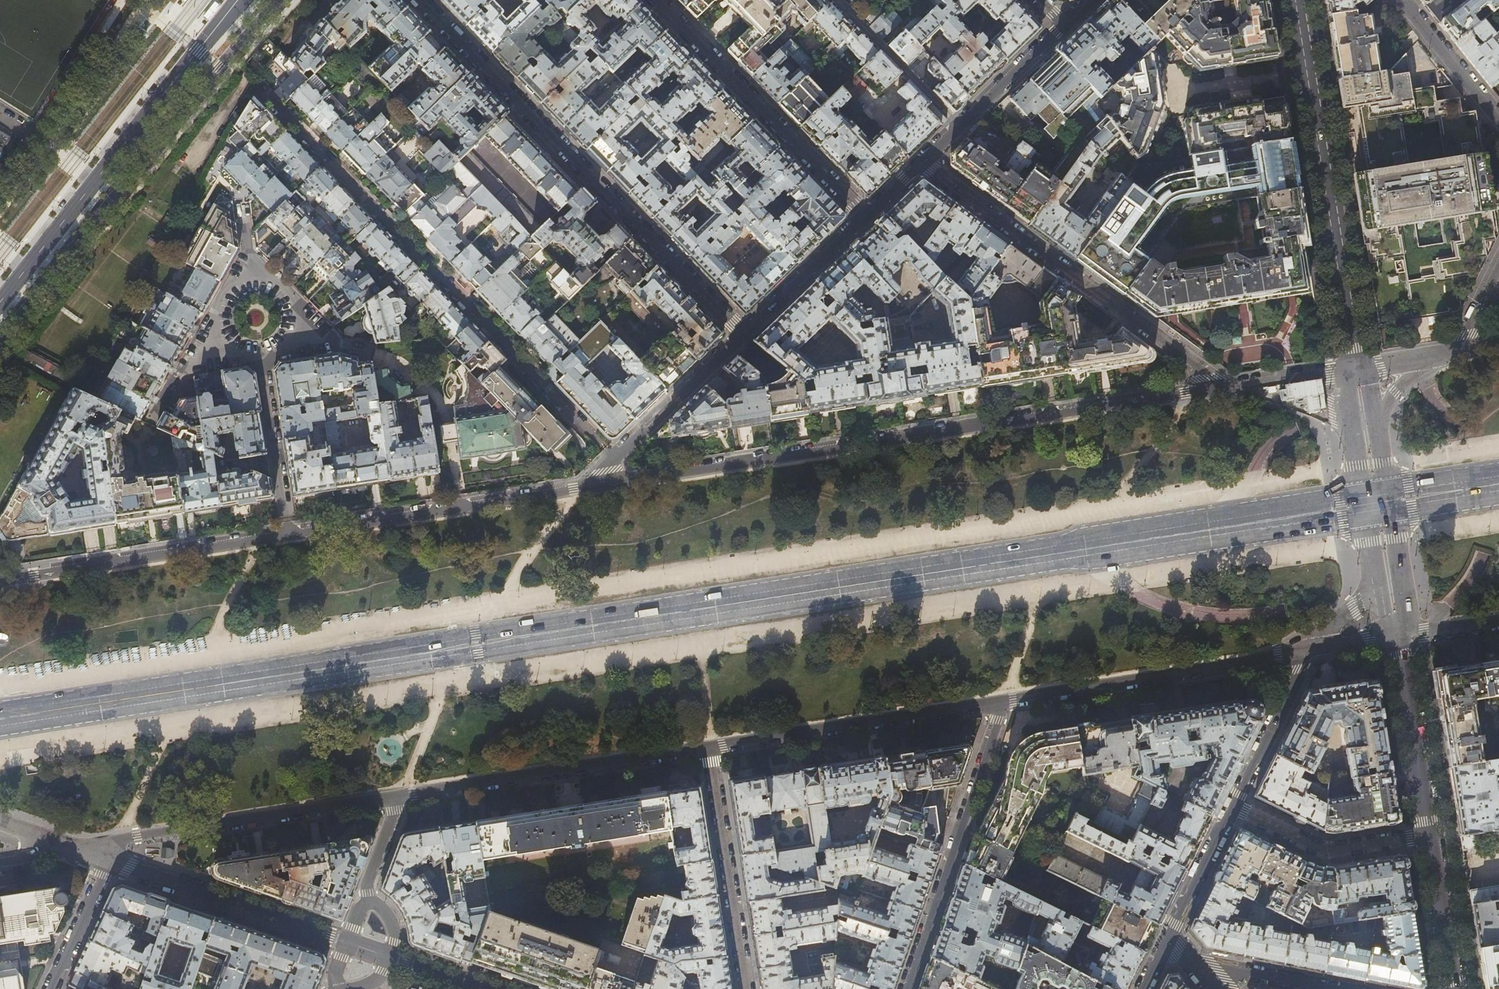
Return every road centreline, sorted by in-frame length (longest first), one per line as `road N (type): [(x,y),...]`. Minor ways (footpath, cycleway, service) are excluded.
road 1 (secondary): [(0,719),(1377,504)]
road 2 (residential): [(1221,386),(584,487)]
road 3 (residential): [(613,459),(287,116)]
road 4 (residential): [(742,333),(419,0)]
road 5 (residential): [(0,342),(279,0)]
road 6 (tertiary): [(1295,0),(1356,370)]
road 7 (residential): [(1221,386),(920,163)]
road 8 (residential): [(71,849),(403,797)]
road 9 (residential): [(403,797),(709,751)]
road 10 (residential): [(1003,703),(1307,653)]
road 11 (residential): [(905,988),(1003,703)]
road 12 (residential): [(658,0),(865,216)]
road 13 (residential): [(584,487),(289,533)]
road 14 (residential): [(709,751),(1003,703)]
road 15 (residential): [(289,533),(0,581)]
road 16 (tertiary): [(346,944),(109,862)]
road 17 (residential): [(709,751),(746,988)]
road 18 (primary): [(93,183),(240,0)]
road 19 (residential): [(1233,806),(1325,851),(1429,835)]
road 20 (residential): [(1063,23),(920,163)]
road 21 (tertiary): [(1397,638),(1429,835)]
road 22 (residential): [(742,333),(613,459)]
road 23 (residential): [(289,533),(261,357)]
road 24 (residential): [(1307,653),(1233,806)]
road 25 (residential): [(865,216),(742,333)]
road 26 (residential): [(1233,806),(1164,947)]
road 27 (tertiary): [(1429,835),(1453,988)]
road 28 (residential): [(1403,0),(1498,118)]
road 29 (primary): [(93,183),(0,302)]
road 30 (residential): [(1191,962),(1336,988)]
road 31 (residential): [(109,862),(51,988)]
road 32 (secondary): [(1377,504),(1498,484)]

